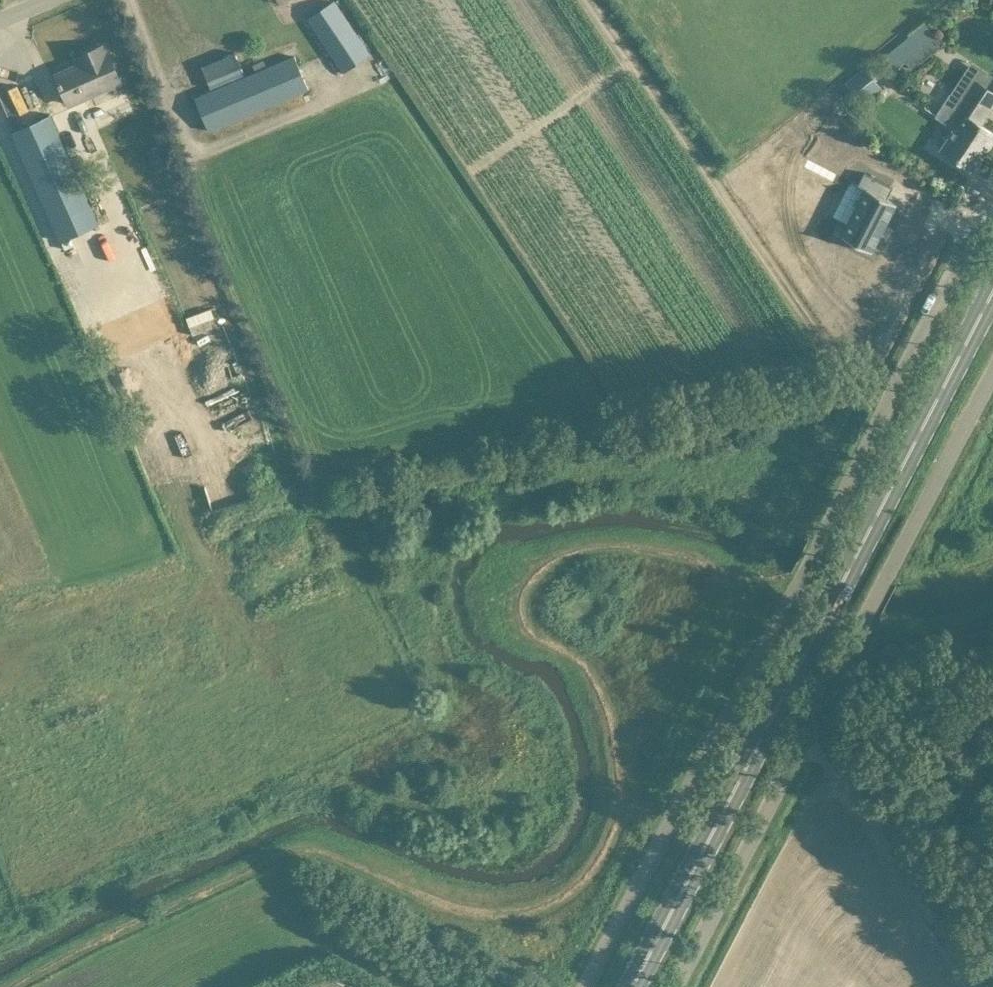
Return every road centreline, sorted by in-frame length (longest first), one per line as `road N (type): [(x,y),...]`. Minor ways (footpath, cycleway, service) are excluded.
road 1 (unclassified): [(992,200),(590,986)]
road 2 (primary): [(631,986),(992,295)]
road 3 (unclassified): [(677,986),(847,672),(992,373)]

